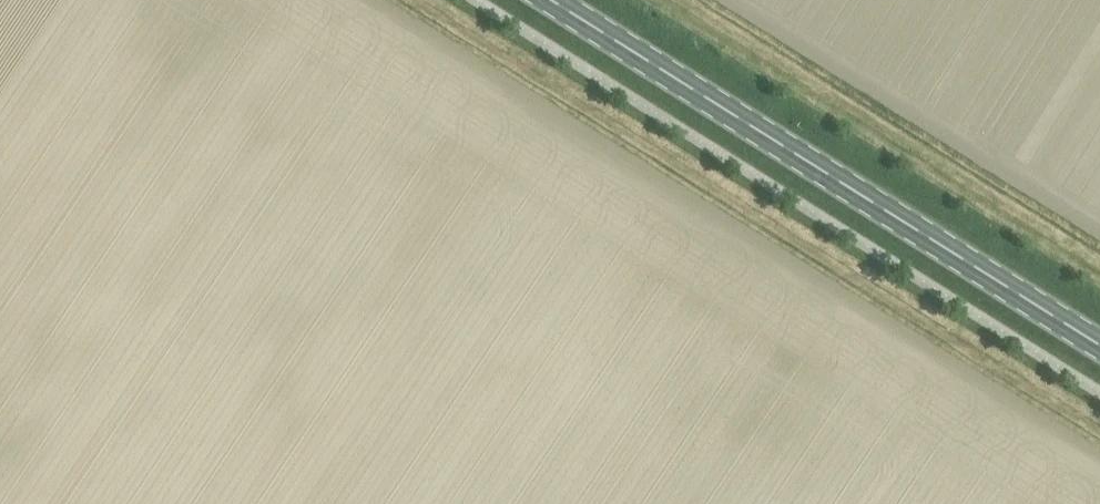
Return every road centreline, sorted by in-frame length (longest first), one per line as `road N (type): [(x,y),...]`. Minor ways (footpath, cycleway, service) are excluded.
road 1 (primary): [(1099,347),(551,0)]

